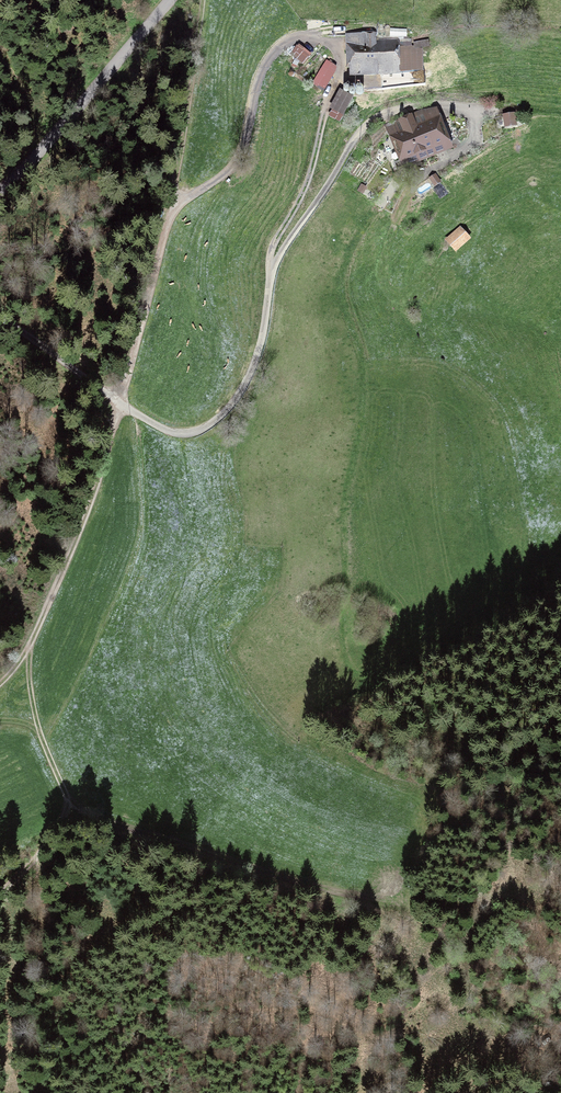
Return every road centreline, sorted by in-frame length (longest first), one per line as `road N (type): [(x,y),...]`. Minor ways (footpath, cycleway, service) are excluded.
road 1 (unclassified): [(201,0),(170,215),(121,405),(61,576),(26,653),(0,684)]
road 2 (track): [(343,631),(346,500),(364,383),(342,272),(395,185),(462,149)]
road 3 (track): [(560,912),(372,899),(294,884),(68,805)]
road 4 (track): [(272,273),(273,246),(308,182),(341,68),(330,44),(287,41)]
road 5 (unclassified): [(0,189),(170,0)]
road 6 (track): [(381,115),(428,105),(468,110),(475,132),(462,149)]
road 7 (track): [(385,287),(392,232),(430,165)]

